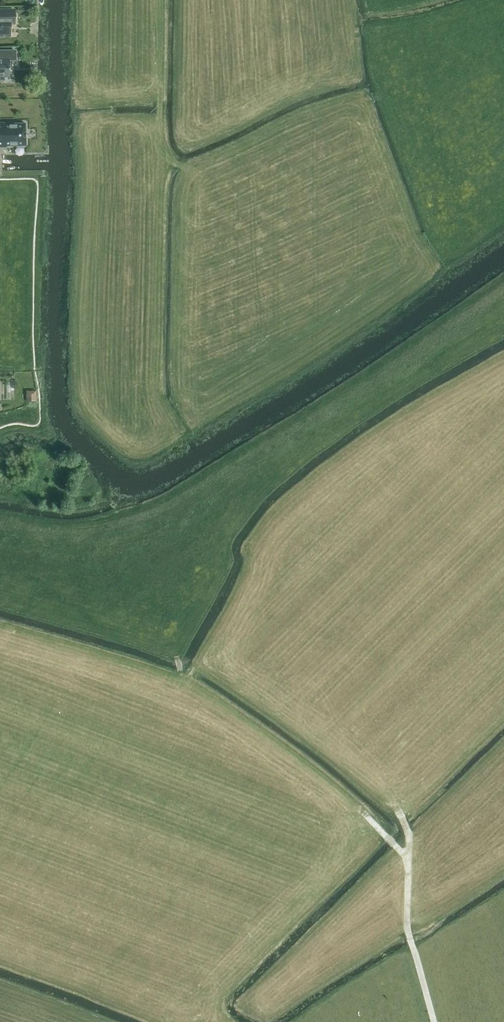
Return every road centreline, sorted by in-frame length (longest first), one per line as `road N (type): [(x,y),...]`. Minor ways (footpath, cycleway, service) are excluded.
road 1 (track): [(399,812),(410,845),(407,926),(434,1021)]

